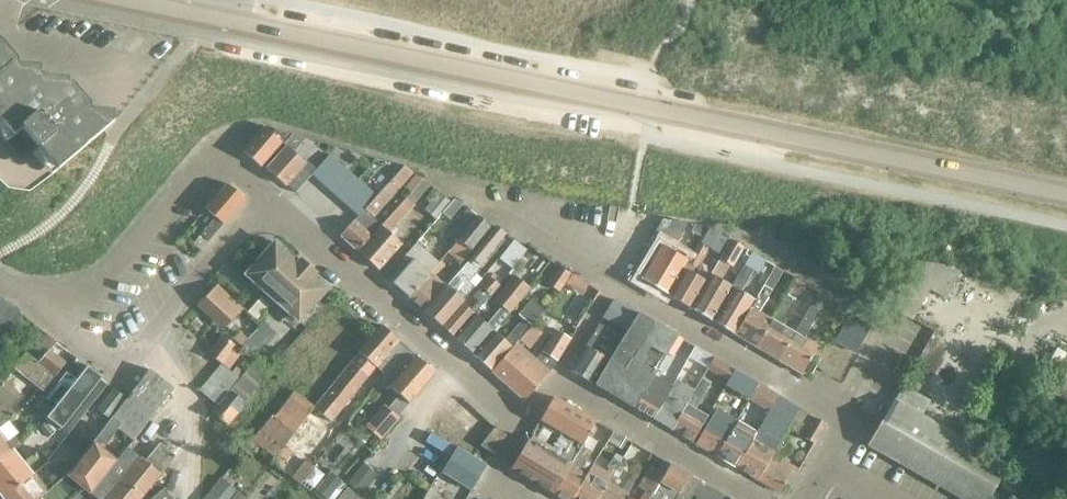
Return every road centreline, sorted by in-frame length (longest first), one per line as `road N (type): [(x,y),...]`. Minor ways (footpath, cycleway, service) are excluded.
road 1 (unclassified): [(148,0),(650,102)]
road 2 (residential): [(809,498),(854,420),(615,284),(558,380)]
road 3 (residential): [(650,102),(1066,195)]
road 4 (residential): [(525,423),(273,197)]
road 5 (residential): [(273,197),(219,150),(69,325)]
road 6 (residential): [(69,325),(129,370),(273,197)]
road 7 (residential): [(760,498),(558,380)]

